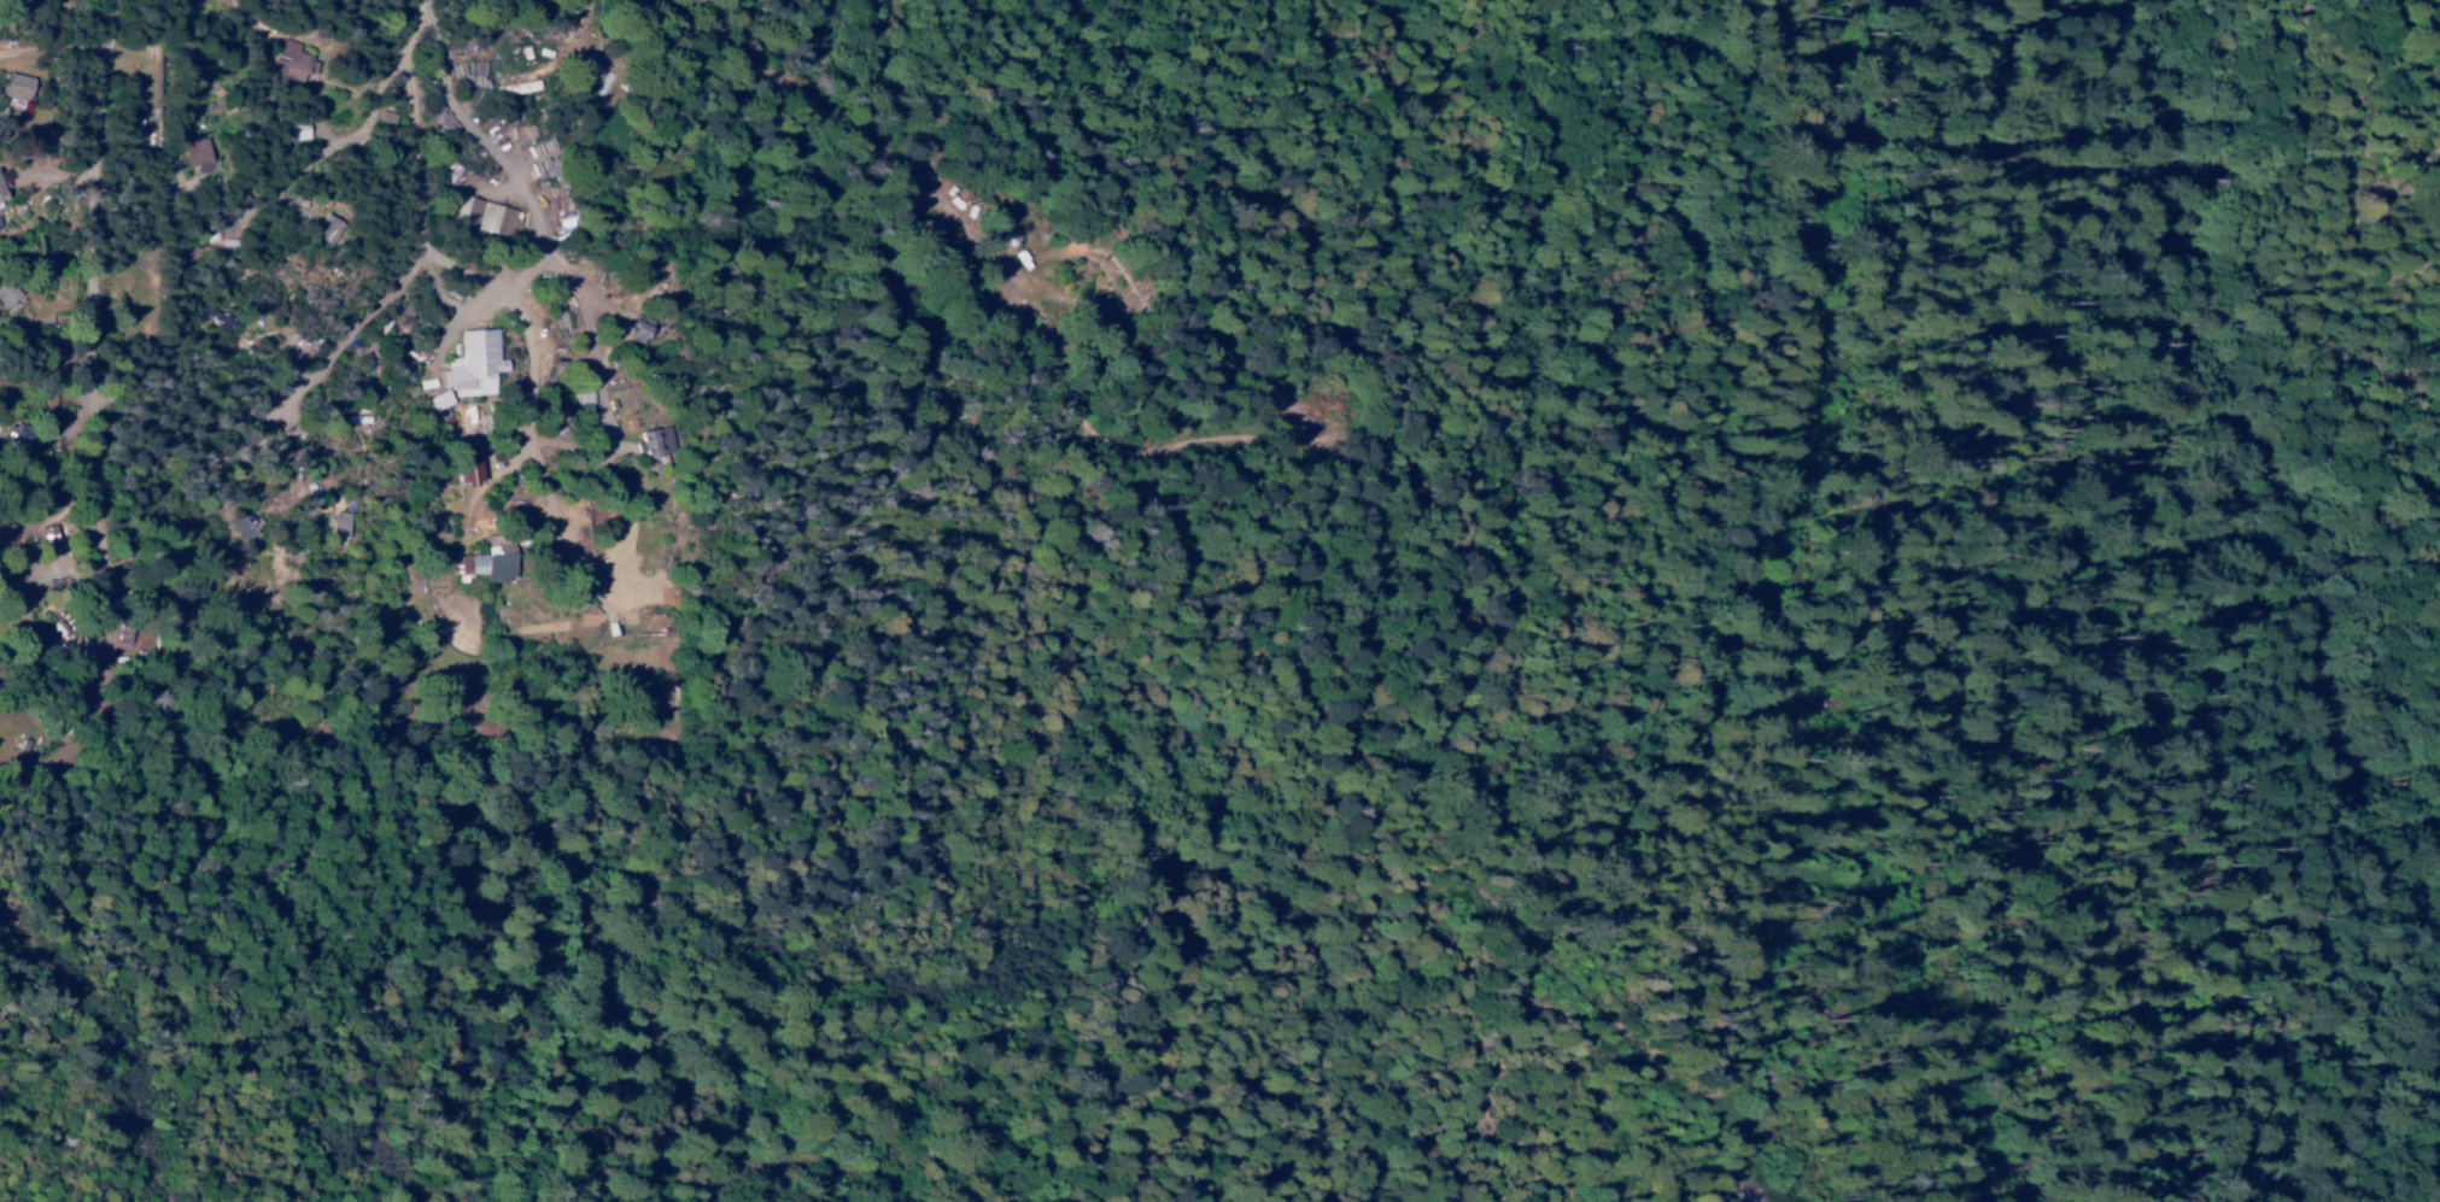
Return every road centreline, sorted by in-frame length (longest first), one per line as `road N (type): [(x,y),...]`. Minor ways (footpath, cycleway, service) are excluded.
road 1 (residential): [(187,757),(116,640),(109,611),(94,367),(96,159),(117,0)]
road 2 (residential): [(651,0),(950,231),(1067,406),(1153,503),(1175,556)]

